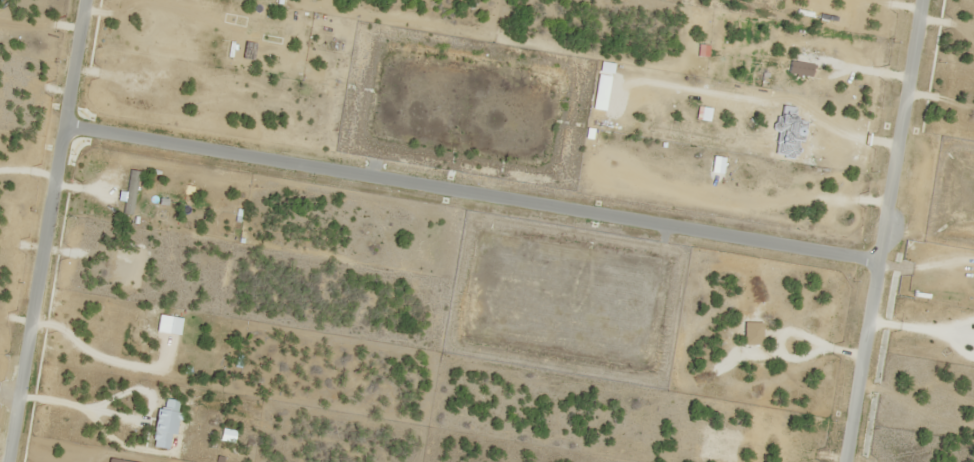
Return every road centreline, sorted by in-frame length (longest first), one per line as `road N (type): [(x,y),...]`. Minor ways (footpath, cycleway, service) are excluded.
road 1 (residential): [(879,258),(64,124)]
road 2 (residential): [(85,0),(8,461)]
road 3 (residential): [(845,461),(921,0)]

